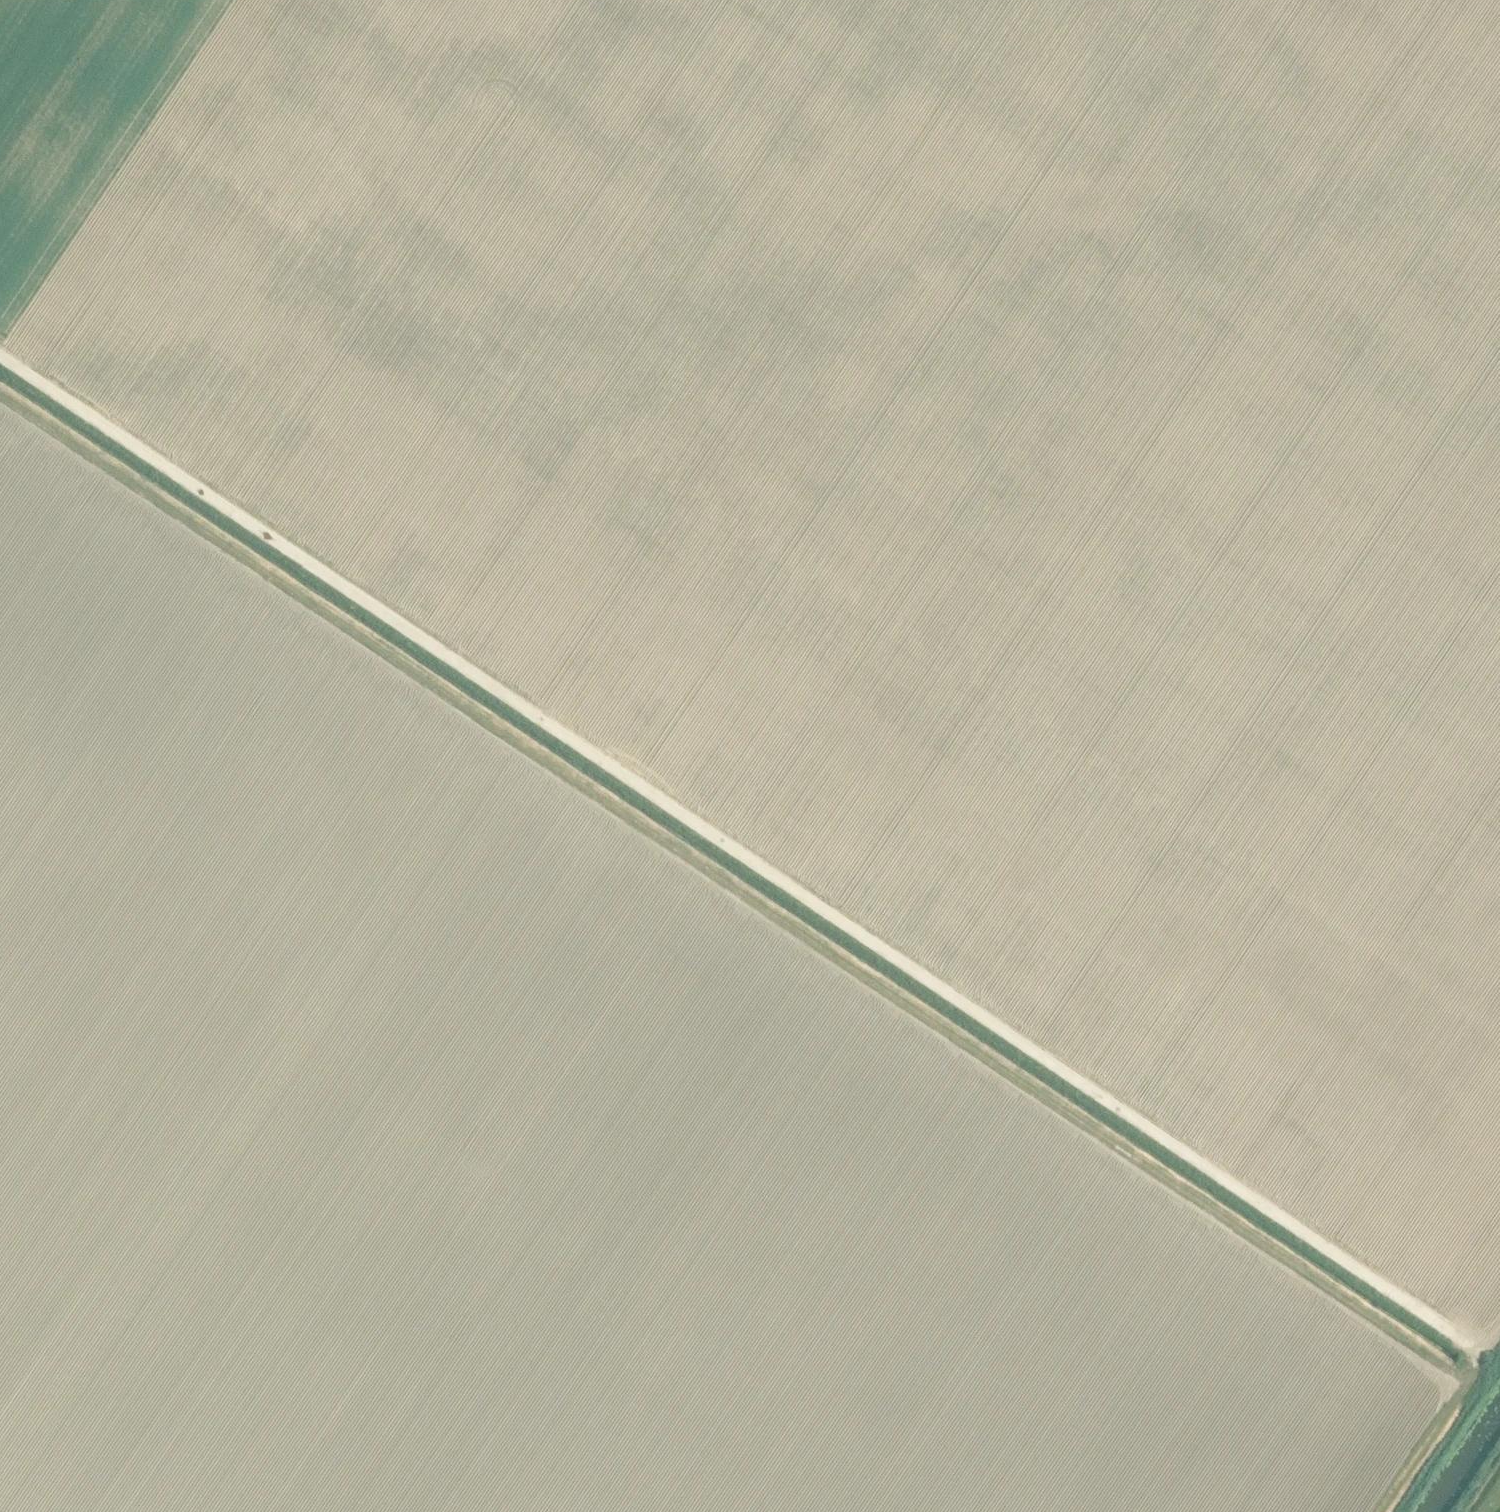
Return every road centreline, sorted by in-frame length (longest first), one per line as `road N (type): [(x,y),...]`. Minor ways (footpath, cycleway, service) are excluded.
road 1 (track): [(1475,1350),(0,357)]

